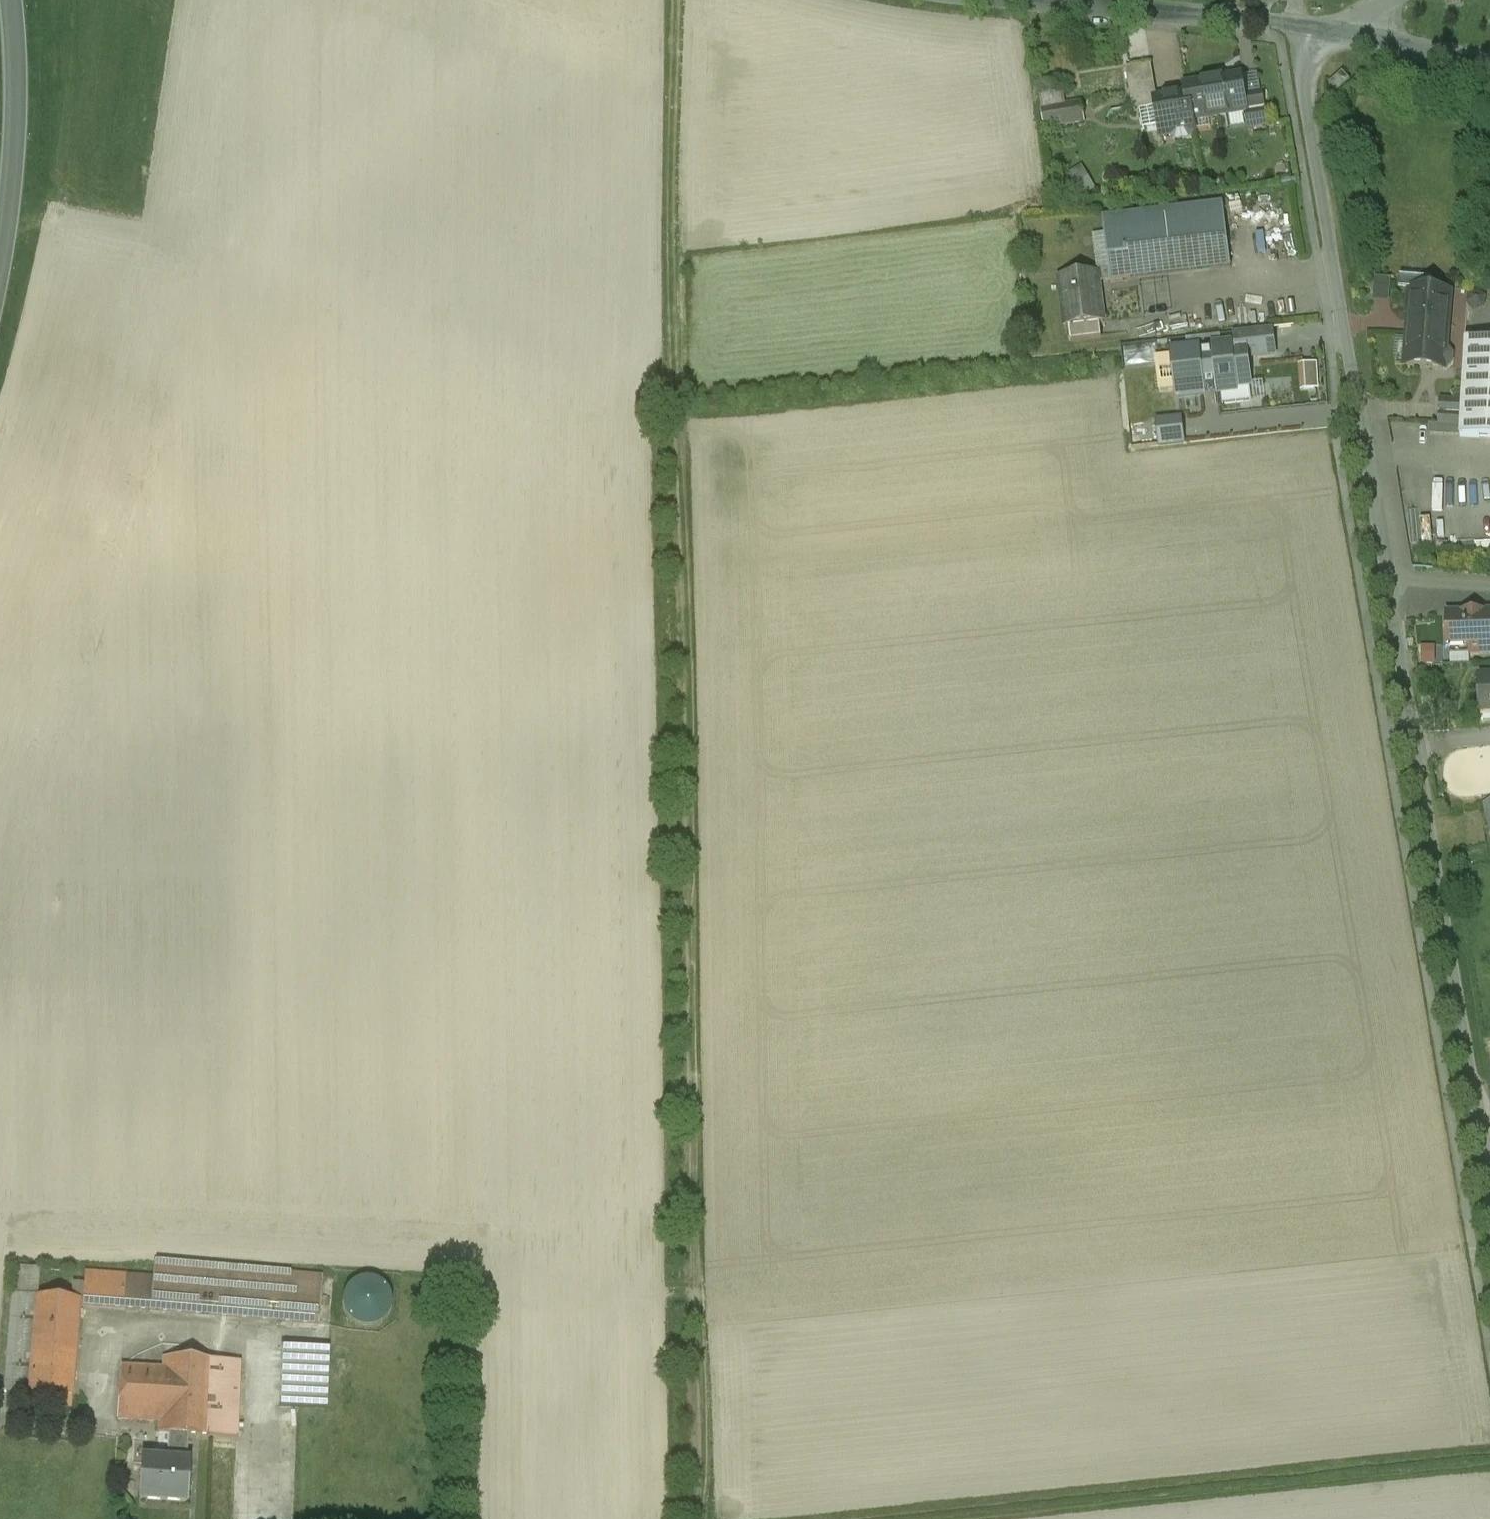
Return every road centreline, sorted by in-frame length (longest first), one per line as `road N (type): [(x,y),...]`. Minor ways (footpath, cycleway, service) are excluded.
road 1 (residential): [(1489,1186),(1302,79),(1306,27)]
road 2 (residential): [(1014,0),(1306,27)]
road 3 (tertiary): [(0,271),(14,165),(12,0)]

